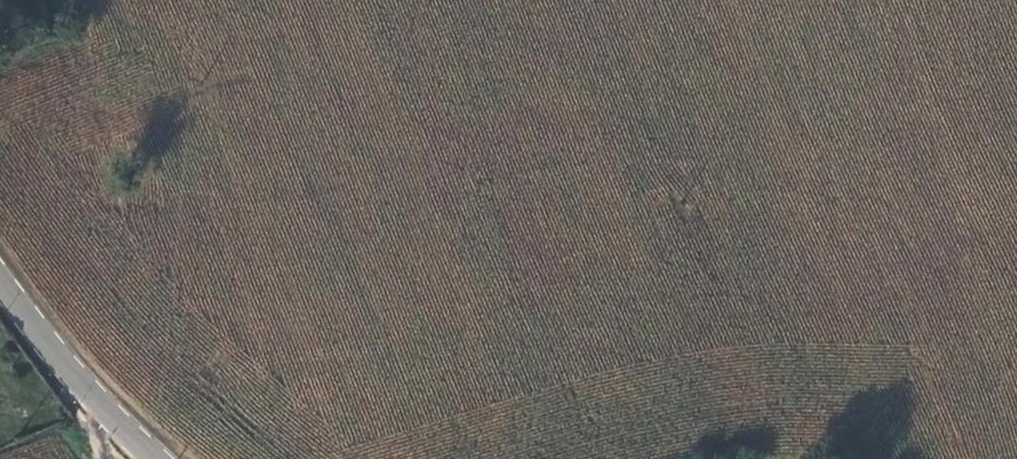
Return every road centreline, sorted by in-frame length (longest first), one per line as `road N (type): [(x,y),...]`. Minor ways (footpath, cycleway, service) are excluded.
road 1 (tertiary): [(156,458),(77,379),(0,276)]

